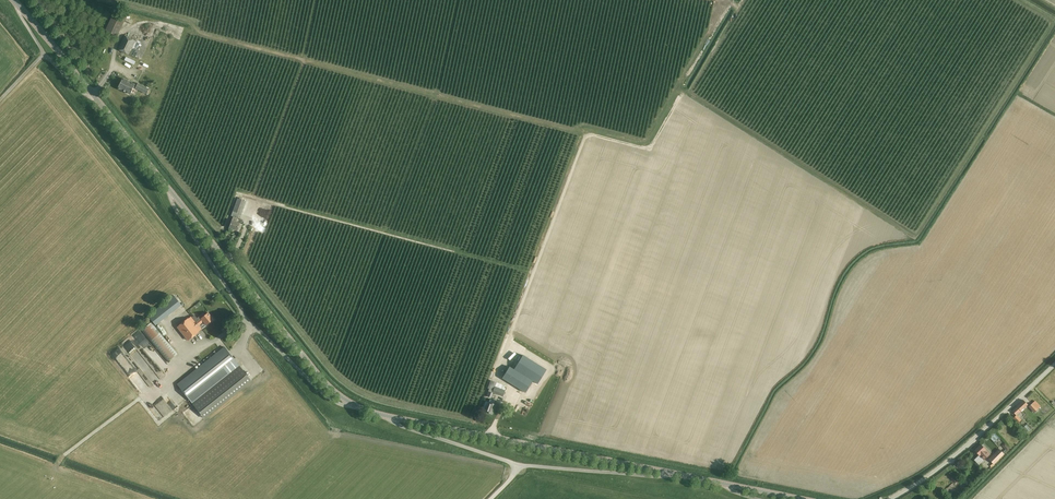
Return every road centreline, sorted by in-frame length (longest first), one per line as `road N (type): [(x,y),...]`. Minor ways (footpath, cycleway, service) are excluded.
road 1 (tertiary): [(386,416),(350,403),(323,380),(94,96)]
road 2 (track): [(681,94),(646,149),(585,137),(505,351)]
road 3 (unclassified): [(386,416),(519,465),(670,473)]
road 4 (tertiary): [(670,473),(386,416)]
road 5 (unclassified): [(892,498),(960,452),(1054,363)]
road 6 (unclassified): [(94,96),(43,54),(16,3)]
road 7 (tertiary): [(94,96),(16,3)]

